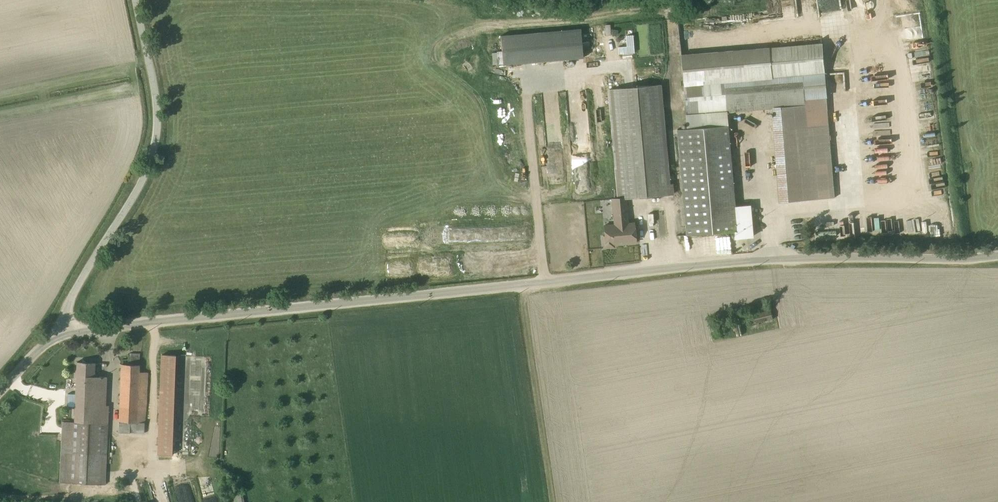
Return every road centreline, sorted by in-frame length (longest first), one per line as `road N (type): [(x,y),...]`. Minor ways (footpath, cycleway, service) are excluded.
road 1 (tertiary): [(69,335),(721,263),(997,256)]
road 2 (unclassified): [(69,335),(68,303),(146,175),(156,144),(136,0)]
road 3 (track): [(544,282),(527,77),(608,69)]

